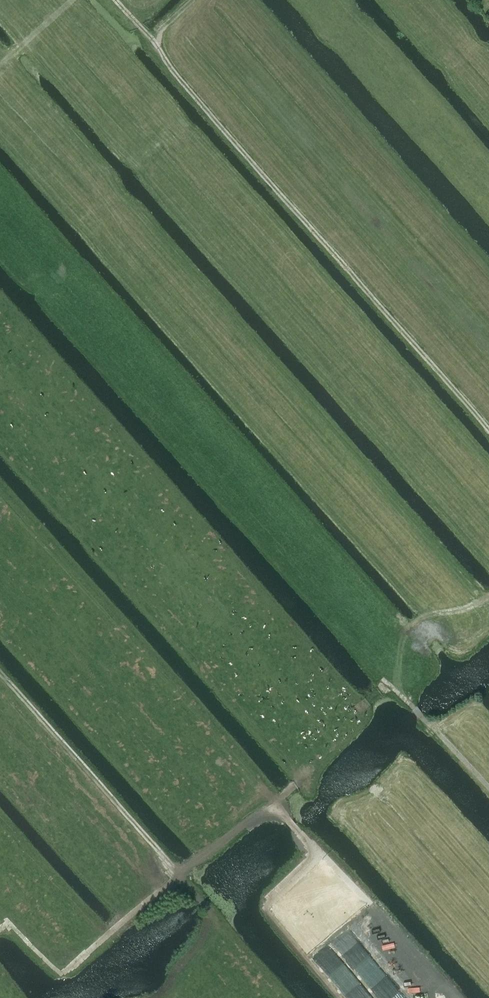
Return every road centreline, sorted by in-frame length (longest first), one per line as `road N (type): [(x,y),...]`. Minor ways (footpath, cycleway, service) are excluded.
road 1 (track): [(488,431),(115,0)]
road 2 (track): [(313,845),(271,809),(178,873),(0,672)]

